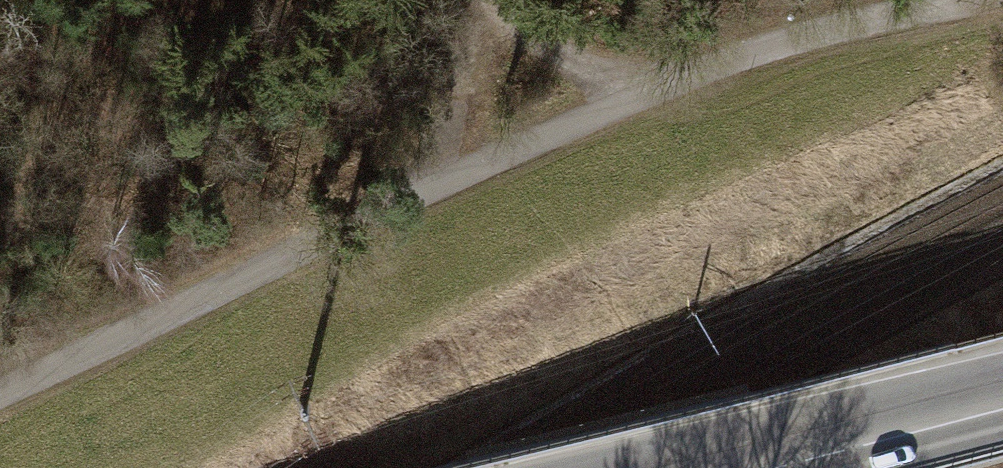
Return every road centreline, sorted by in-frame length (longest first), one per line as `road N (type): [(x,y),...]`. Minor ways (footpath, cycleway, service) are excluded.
road 1 (track): [(1002,0),(876,18),(716,65),(0,392)]
road 2 (primary): [(1002,398),(704,467)]
road 3 (track): [(419,196),(479,18),(472,0)]
road 4 (track): [(645,96),(479,18)]

